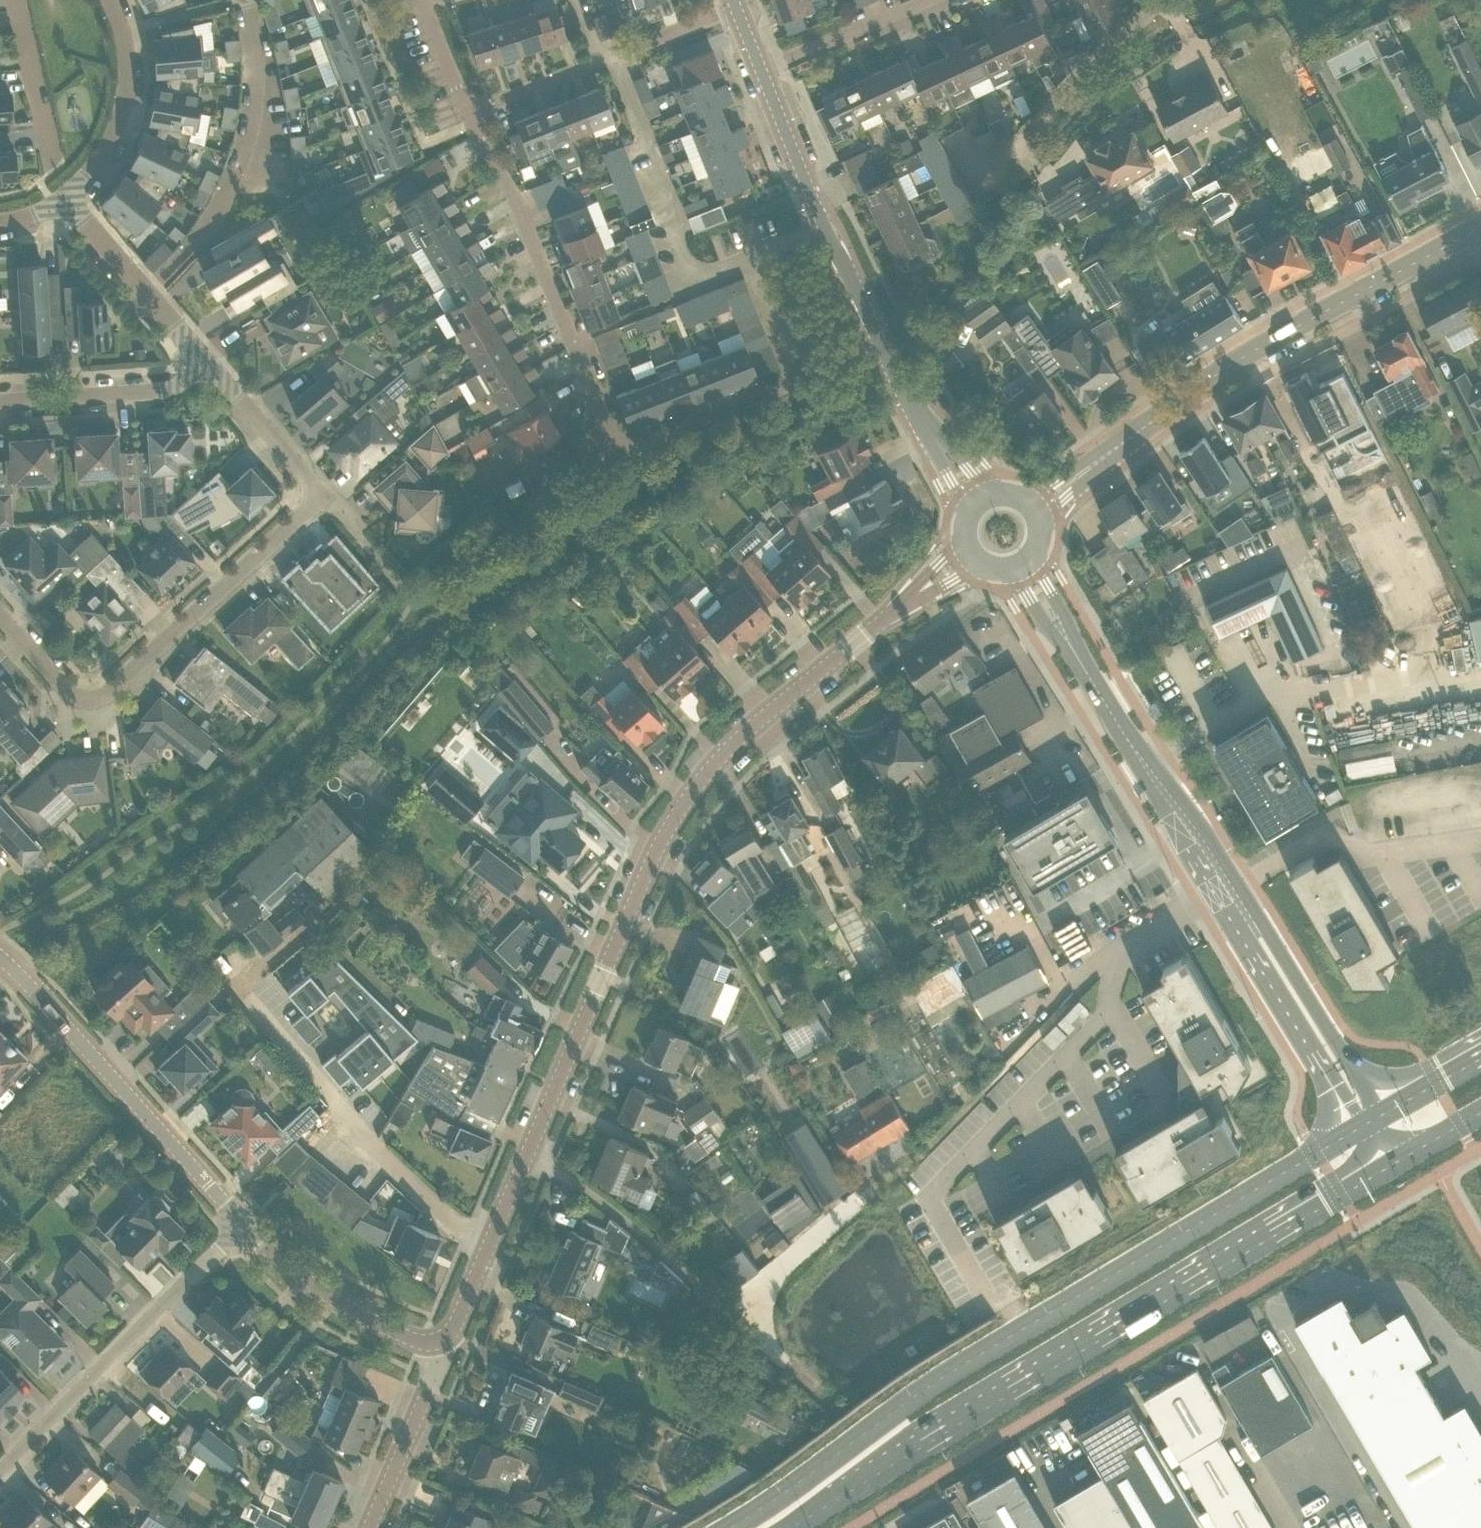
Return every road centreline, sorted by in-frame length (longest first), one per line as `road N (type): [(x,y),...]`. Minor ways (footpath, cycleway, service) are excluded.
road 1 (residential): [(482,1257),(661,836),(692,788),(730,743),(898,608)]
road 2 (secondary): [(1354,1133),(922,1390),(798,1483),(723,1527)]
road 3 (secondary): [(780,1527),(1392,1165)]
road 4 (residential): [(751,258),(795,369),(788,385),(633,448),(615,447),(513,194),(467,111)]
road 5 (residential): [(0,618),(66,695),(107,696),(298,523),(307,509),(298,469),(204,365)]
road 6 (tertiary): [(1091,461),(1230,364),(1480,227)]
road 7 (unclassified): [(929,1199),(979,1156),(1100,1020),(1123,957),(1224,898)]
road 8 (residential): [(482,1257),(426,1213),(307,1088),(229,978)]
road 9 (residential): [(245,1228),(0,957)]
road 10 (residential): [(0,1475),(245,1228)]
road 11 (residential): [(246,0),(255,76),(243,154),(209,227),(145,292)]
road 12 (tertiary): [(1224,898),(1068,643)]
road 13 (residential): [(611,64),(685,261),(713,274),(751,258)]
road 14 (residential): [(983,189),(1046,109),(1155,0)]
road 15 (tertiary): [(934,432),(823,225)]
road 16 (residential): [(62,200),(96,176),(126,90),(121,33),(108,0)]
road 17 (residential): [(434,1342),(374,1323),(312,1285),(245,1228)]
road 18 (residential): [(0,400),(176,389),(204,365)]
road 19 (residential): [(62,200),(17,0)]
road 20 (residential): [(370,1527),(434,1372),(434,1342)]
road 21 (residential): [(761,70),(932,0)]
road 22 (tertiary): [(1381,1117),(1303,1000),(1272,977)]
road 23 (tertiary): [(1272,977),(1283,1011),(1354,1133)]
road 24 (tertiary): [(823,225),(761,70)]
road 25 (residential): [(611,64),(741,20)]
road 26 (residential): [(467,111),(591,67)]
road 27 (residential): [(145,292),(62,200)]

